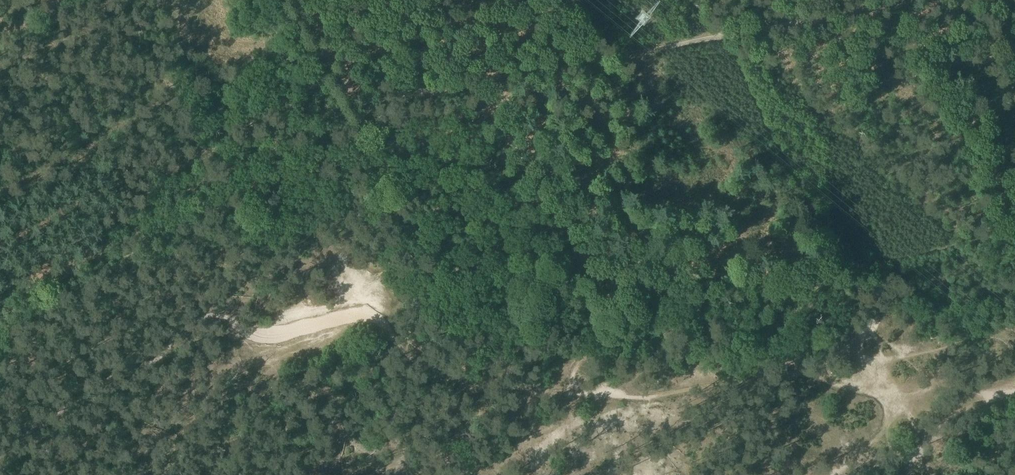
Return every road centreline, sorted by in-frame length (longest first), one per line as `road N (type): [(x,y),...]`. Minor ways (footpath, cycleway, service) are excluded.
road 1 (track): [(572,10),(575,63),(558,112),(569,196),(555,234),(500,283),(483,370),(468,380),(422,360),(358,314),(252,333),(204,315),(139,367),(99,369),(72,388),(27,444)]
road 2 (track): [(895,0),(379,100),(343,86),(293,0)]
road 3 (track): [(27,444),(27,387),(41,339),(0,266)]

